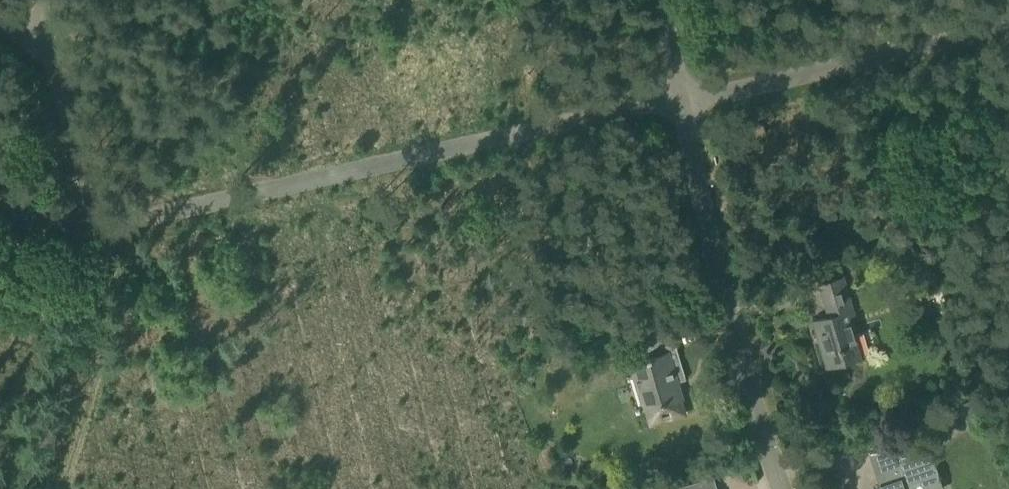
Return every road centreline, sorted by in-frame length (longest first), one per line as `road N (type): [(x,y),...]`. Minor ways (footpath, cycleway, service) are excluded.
road 1 (unclassified): [(90,241),(687,110)]
road 2 (unclassified): [(788,488),(687,110)]
road 3 (unclassified): [(687,110),(1008,37)]
road 4 (unclassified): [(90,241),(45,41)]

